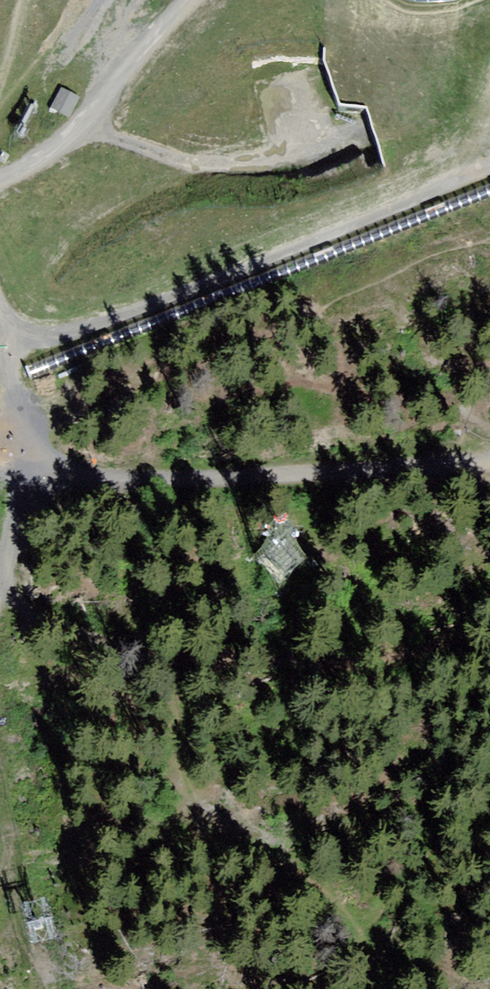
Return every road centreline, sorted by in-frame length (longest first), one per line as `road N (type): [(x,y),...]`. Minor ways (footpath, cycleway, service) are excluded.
road 1 (track): [(4,293),(4,364),(15,422),(40,463),(79,477),(165,484),(489,464)]
road 2 (track): [(489,166),(429,182),(265,264),(97,323),(55,328),(27,321),(4,293)]
road 3 (track): [(199,0),(106,99)]
road 4 (track): [(106,99),(49,152),(0,182)]

